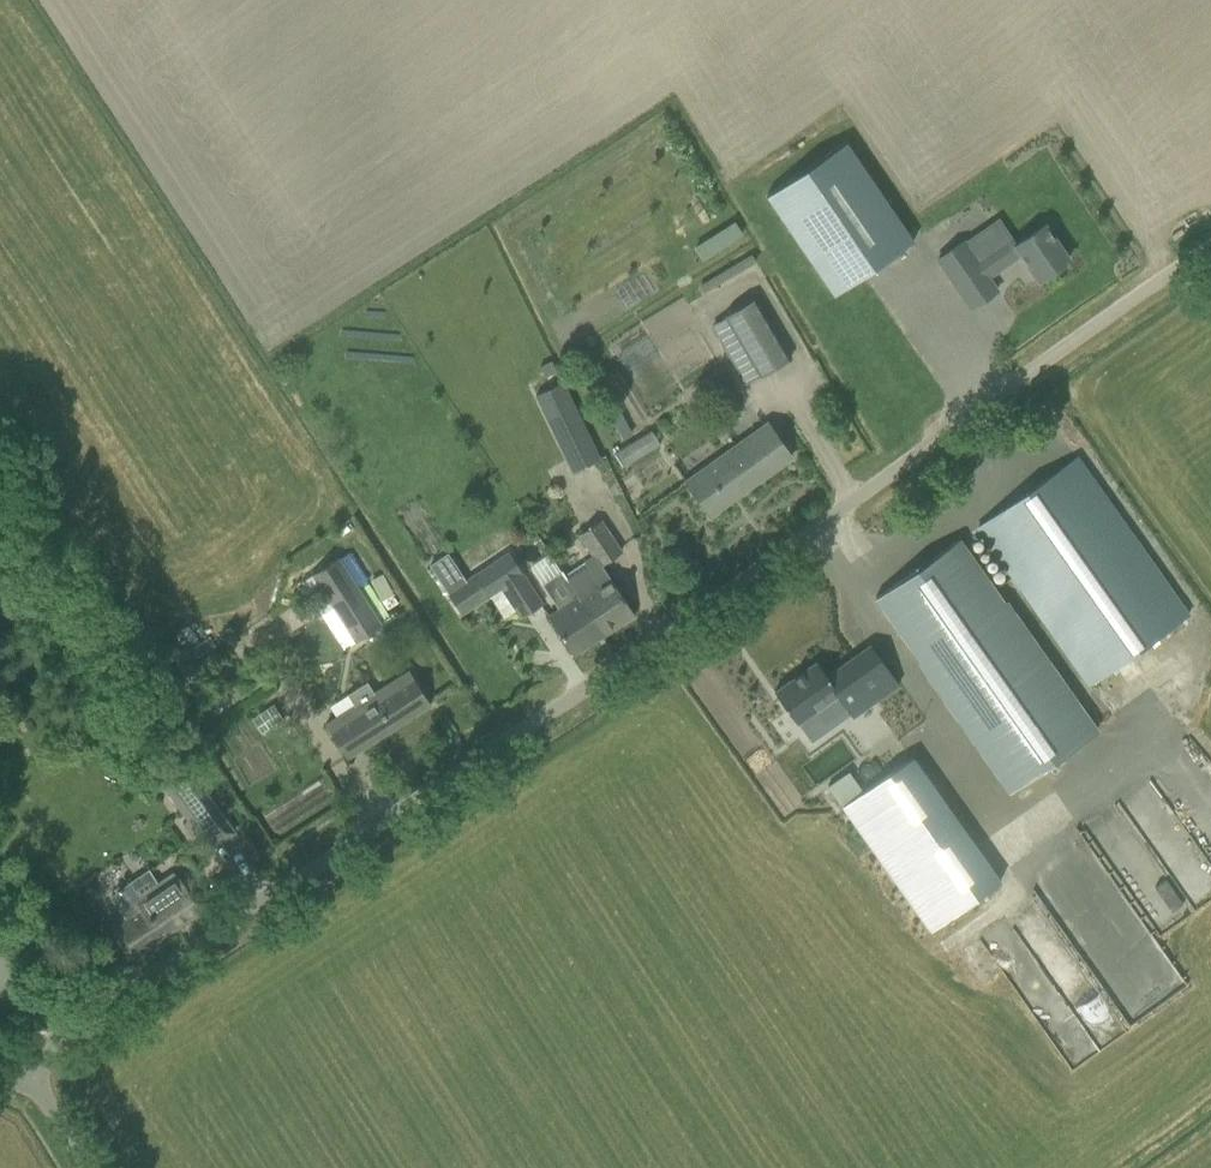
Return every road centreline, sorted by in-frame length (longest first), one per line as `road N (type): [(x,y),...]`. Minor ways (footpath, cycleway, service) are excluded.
road 1 (unclassified): [(22,1062),(507,743),(1210,246)]
road 2 (unclassified): [(88,1167),(22,1062)]

